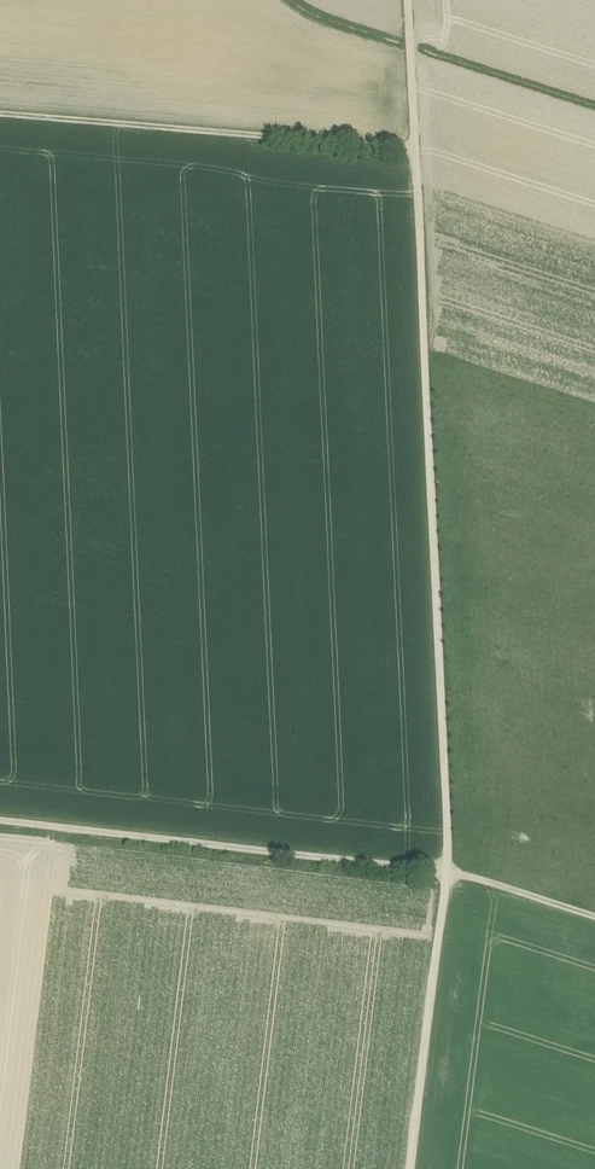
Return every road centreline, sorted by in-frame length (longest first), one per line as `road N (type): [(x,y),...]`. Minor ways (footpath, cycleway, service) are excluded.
road 1 (track): [(416,149),(448,871),(412,1168)]
road 2 (track): [(0,819),(448,871),(594,918)]
road 3 (track): [(416,149),(0,114)]
road 4 (track): [(409,0),(416,149)]

